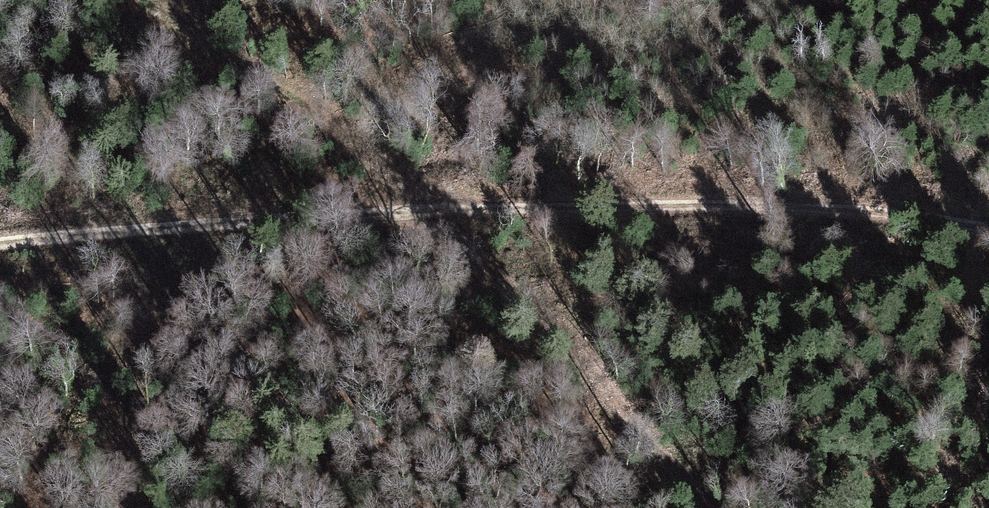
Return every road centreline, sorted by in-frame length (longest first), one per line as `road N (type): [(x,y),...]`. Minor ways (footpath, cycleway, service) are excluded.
road 1 (track): [(0,247),(288,214),(732,198),(988,219)]
road 2 (track): [(144,0),(370,150),(437,209),(556,329),(709,507)]

